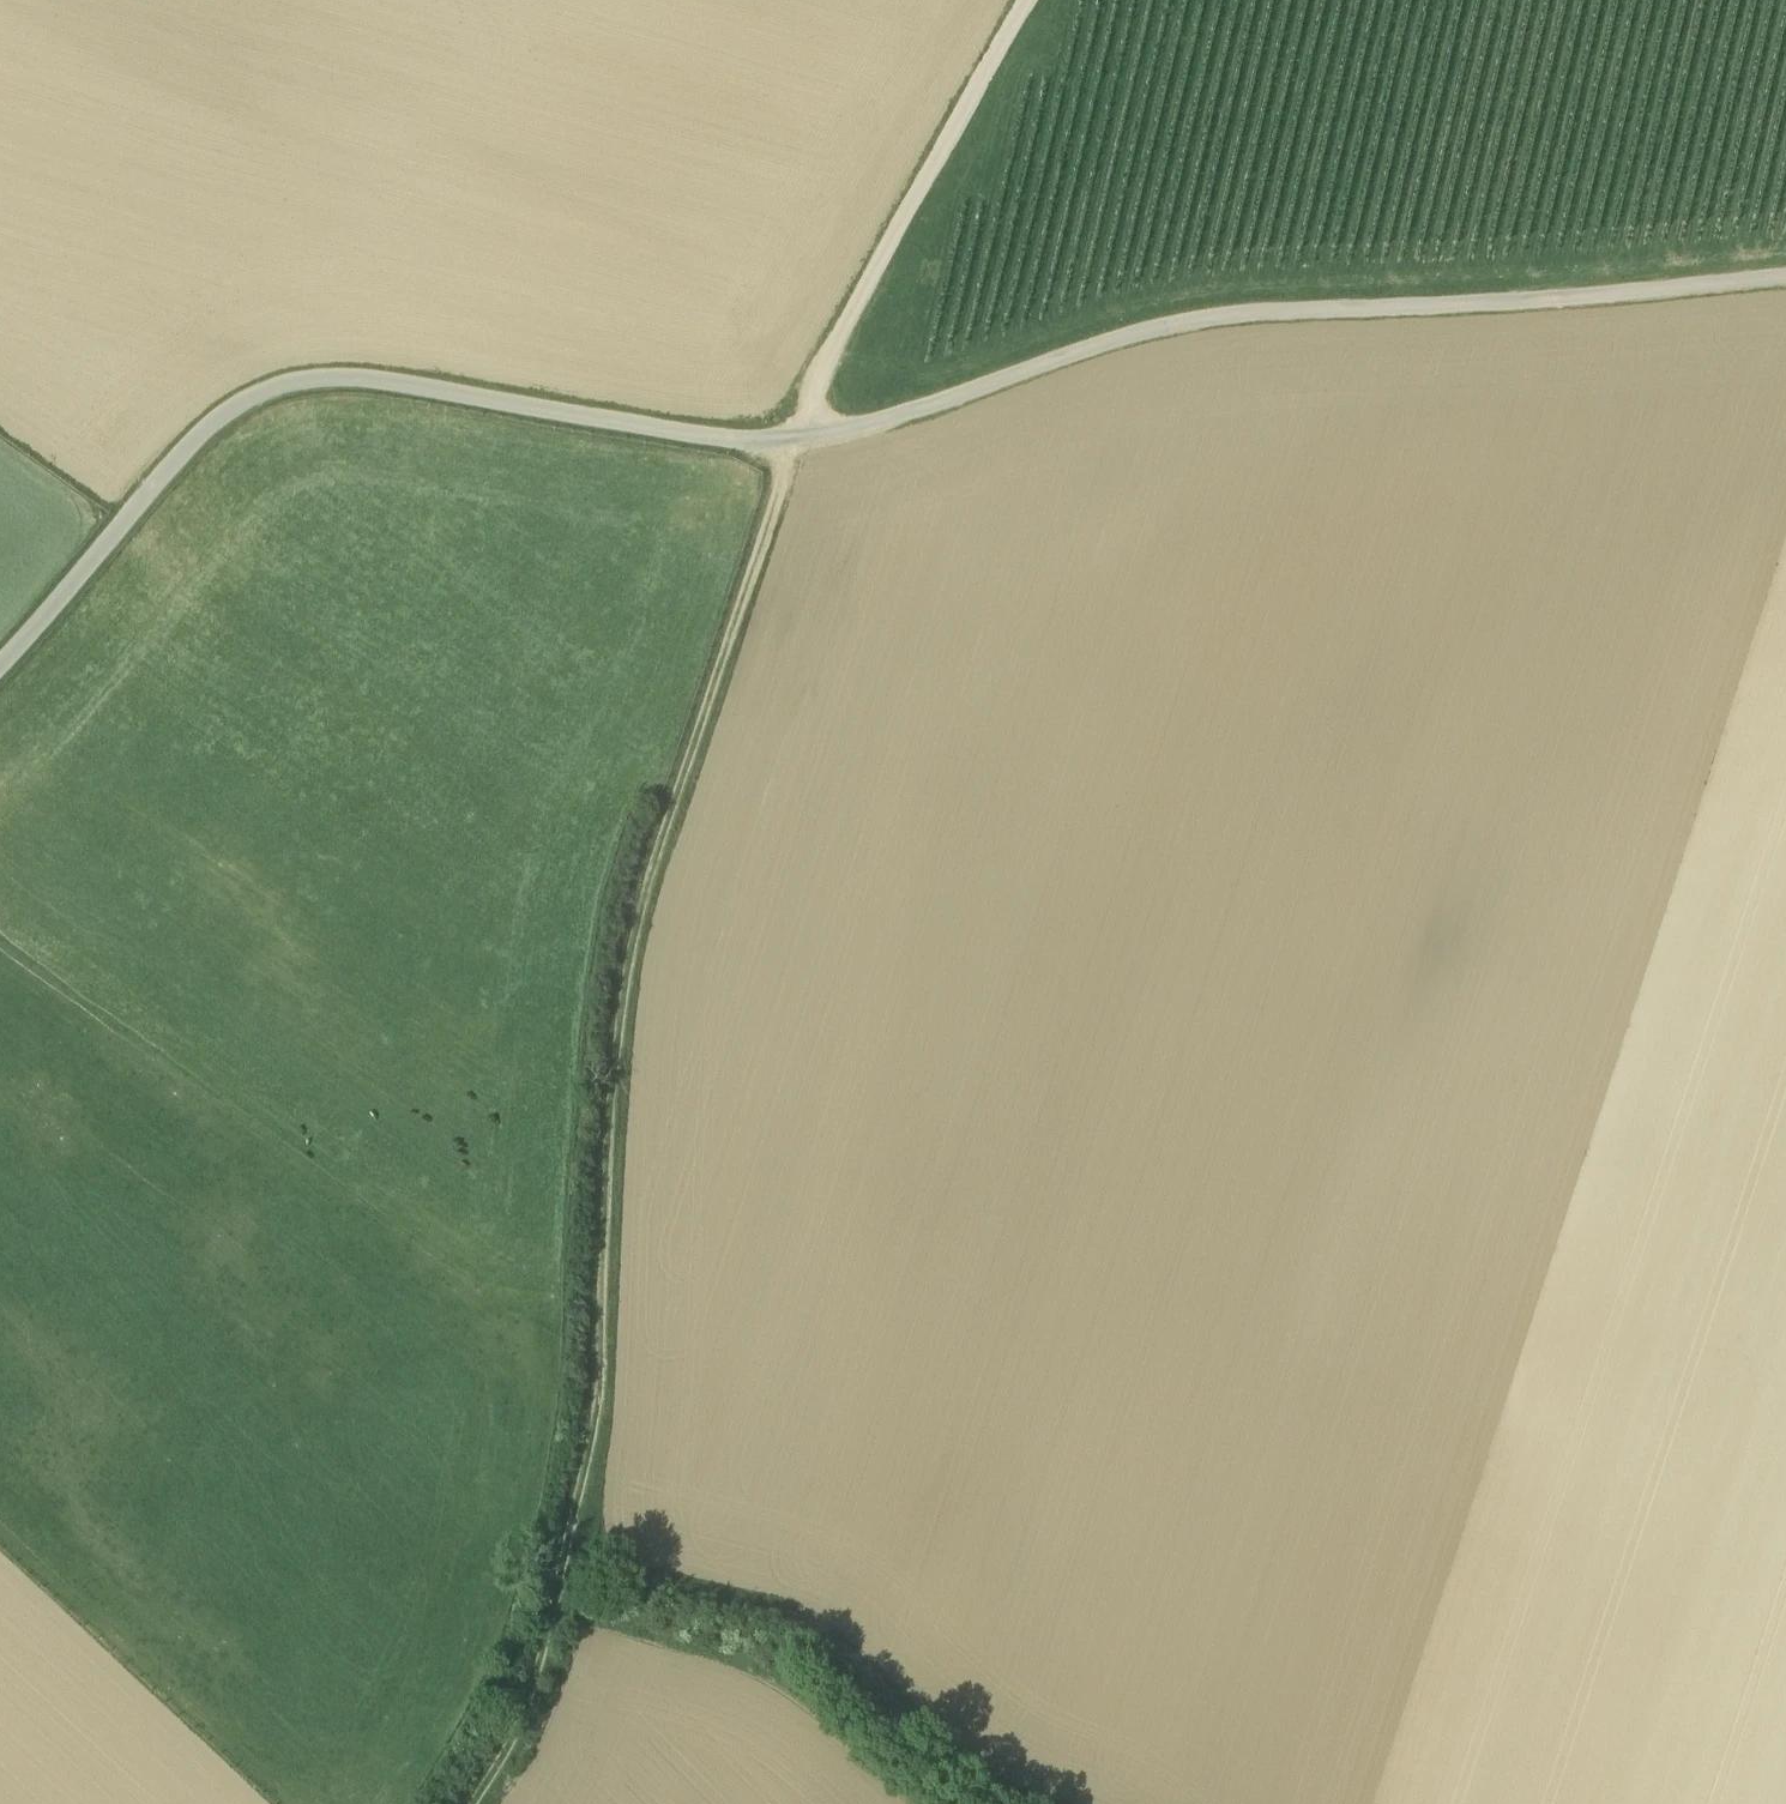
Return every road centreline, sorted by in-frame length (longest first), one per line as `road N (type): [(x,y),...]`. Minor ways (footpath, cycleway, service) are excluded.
road 1 (unclassified): [(0,678),(226,417),(259,398),(302,387),(438,396),(744,447),(788,445),(863,434),(1147,333),(1209,322),(1482,308),(1785,280)]
road 2 (track): [(1035,0),(788,445),(626,944),(597,1344),(570,1531),(503,1740),(470,1803)]

